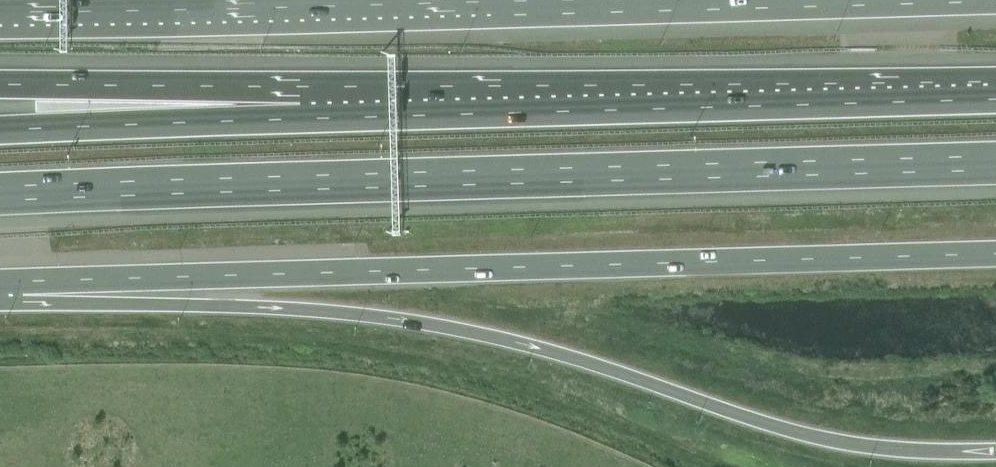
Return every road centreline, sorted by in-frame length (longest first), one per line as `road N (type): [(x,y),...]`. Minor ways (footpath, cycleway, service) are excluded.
road 1 (motorway): [(0,199),(995,166)]
road 2 (trunk): [(21,283),(157,306),(404,323),(598,370),(806,440),(995,455)]
road 3 (trunk): [(21,283),(995,255)]
road 4 (motorway): [(995,100),(303,116)]
road 5 (trunk): [(661,0),(0,11)]
road 6 (motorway): [(303,116),(0,99)]
road 7 (motorway): [(303,116),(0,130)]

